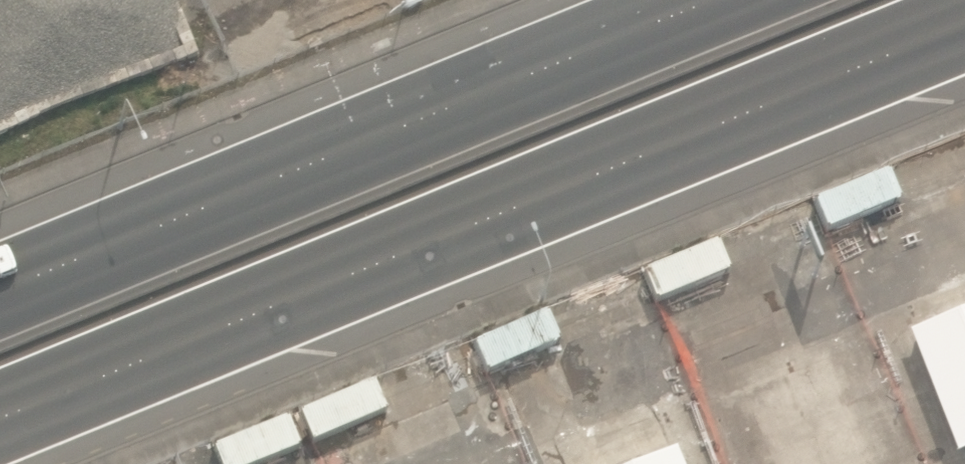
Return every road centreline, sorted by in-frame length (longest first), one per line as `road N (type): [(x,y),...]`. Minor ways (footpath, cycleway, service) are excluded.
road 1 (trunk): [(964,41),(0,420)]
road 2 (trunk): [(0,289),(710,0)]

